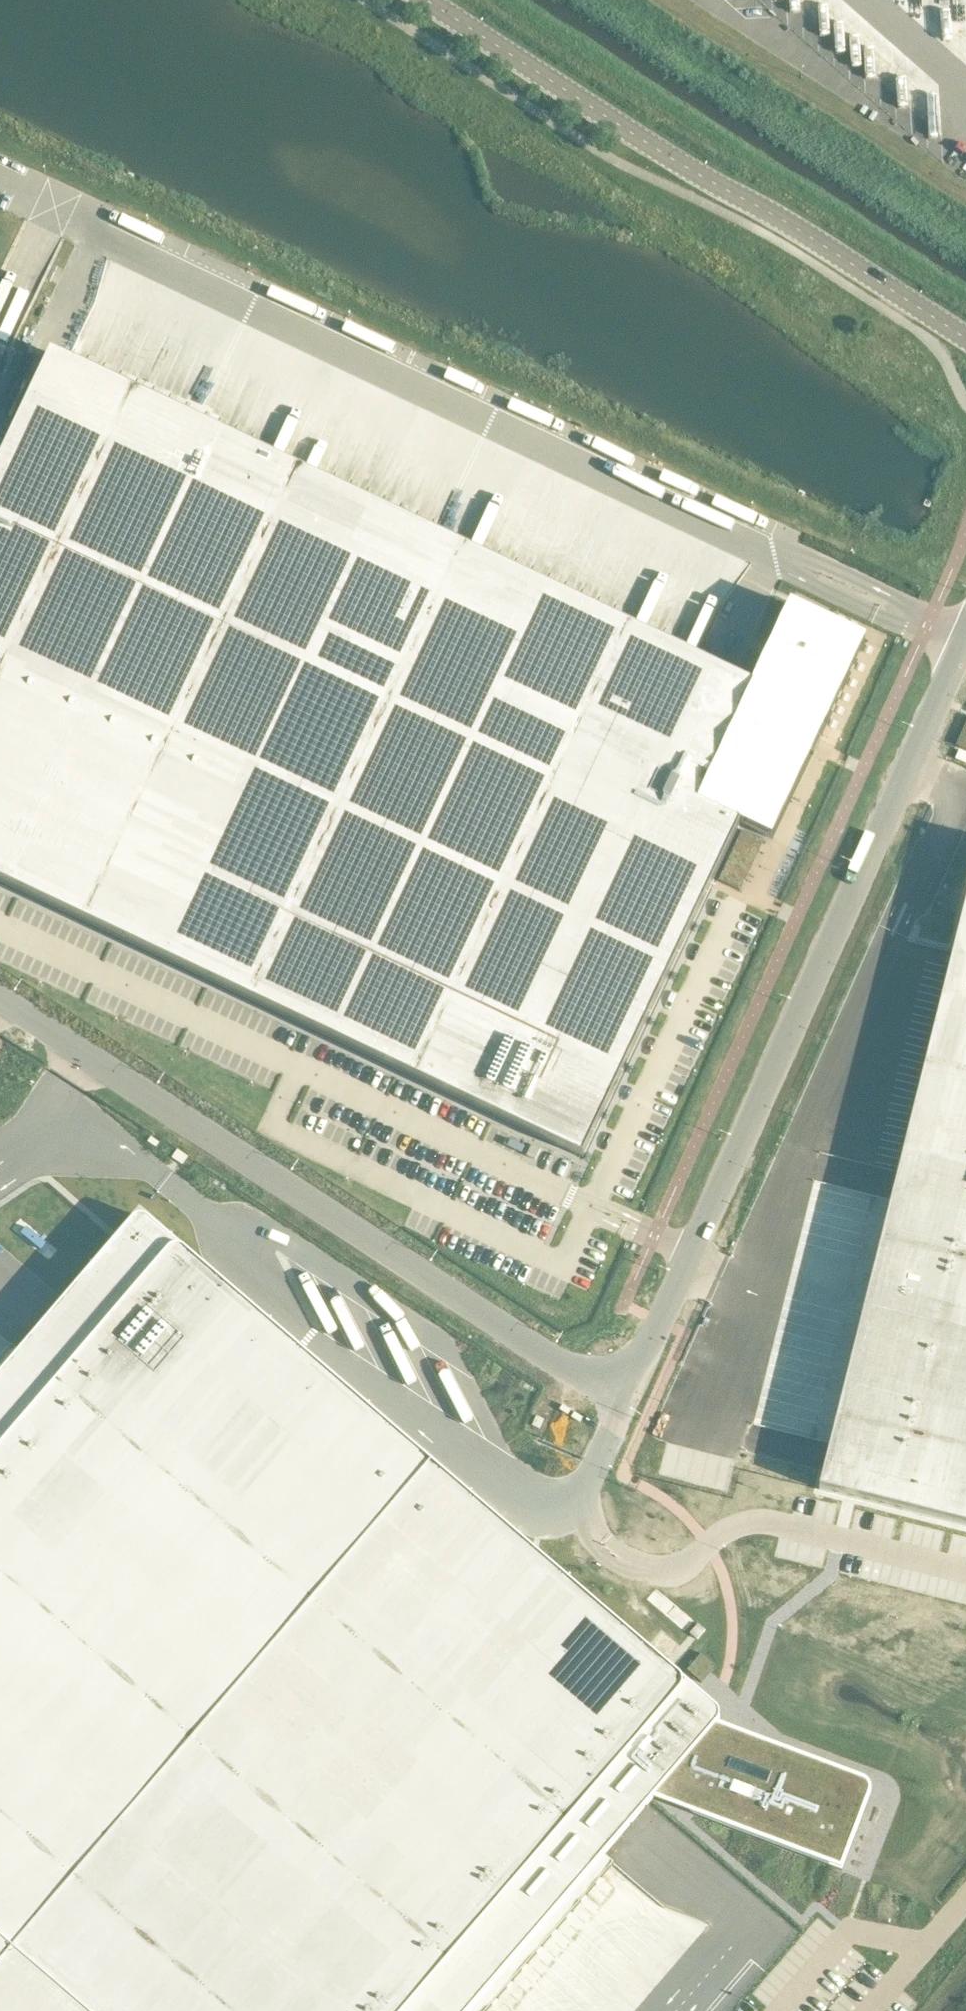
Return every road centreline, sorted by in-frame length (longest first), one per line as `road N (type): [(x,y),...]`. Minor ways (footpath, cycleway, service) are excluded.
road 1 (unclassified): [(965,643),(641,1360),(605,1375),(566,1369),(0,997)]
road 2 (tertiary): [(965,338),(818,241),(650,149),(422,0)]

